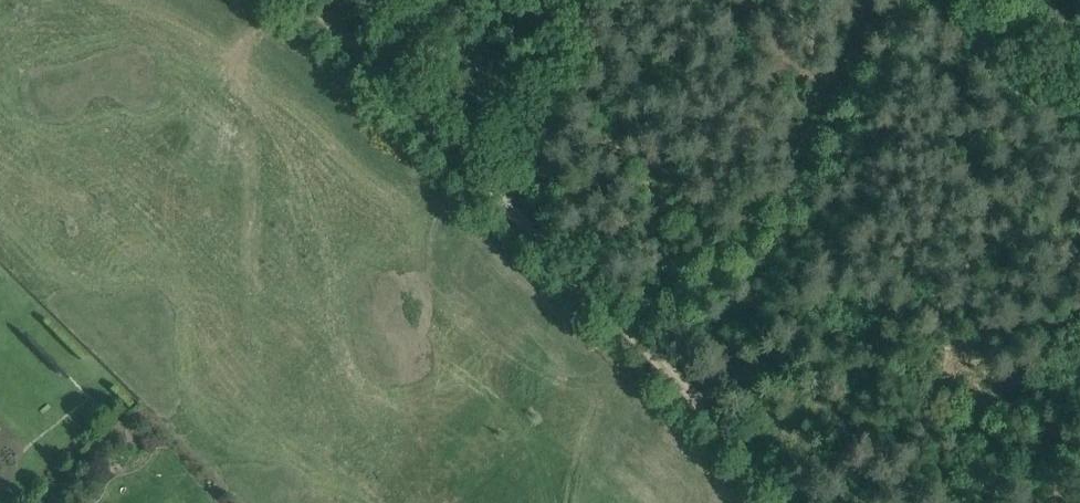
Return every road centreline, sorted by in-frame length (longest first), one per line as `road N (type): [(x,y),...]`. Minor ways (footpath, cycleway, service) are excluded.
road 1 (track): [(792,502),(307,0)]

